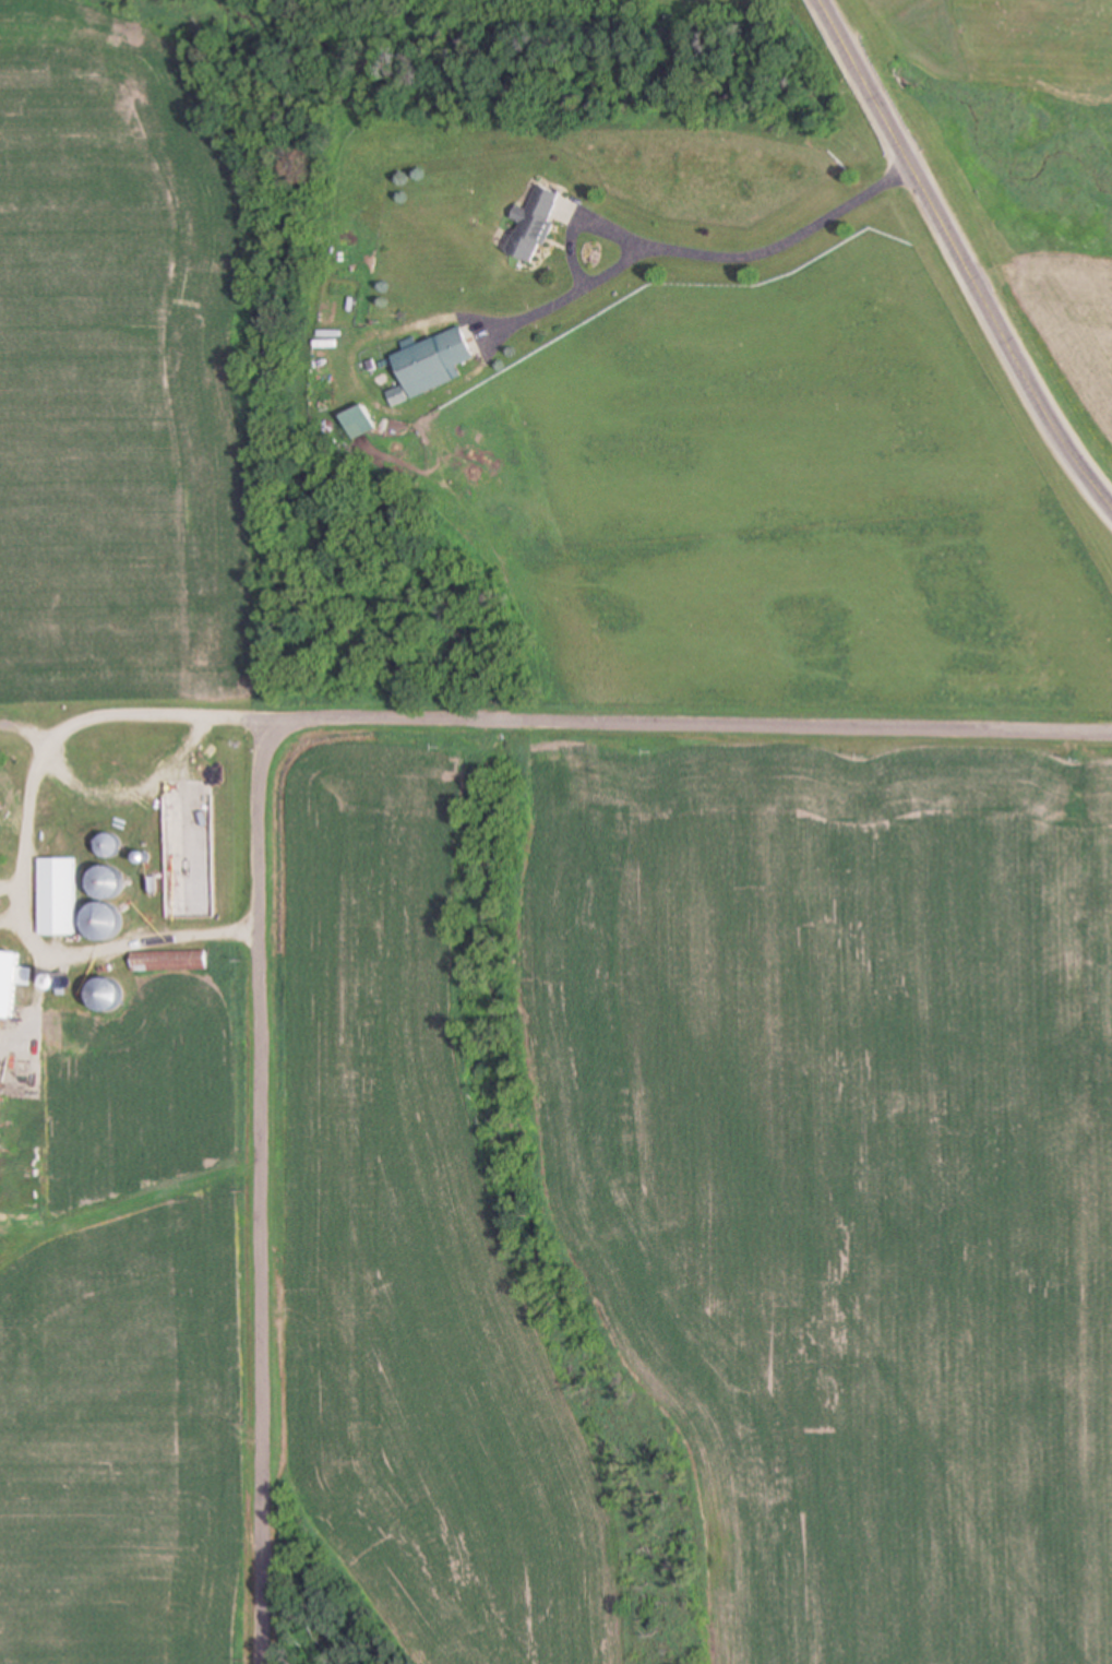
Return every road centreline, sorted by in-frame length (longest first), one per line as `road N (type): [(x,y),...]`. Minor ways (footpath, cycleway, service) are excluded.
road 1 (residential): [(260,1663),(259,884),(268,712)]
road 2 (residential): [(268,712),(1111,731)]
road 3 (tertiary): [(1111,498),(1052,415),(827,0)]

